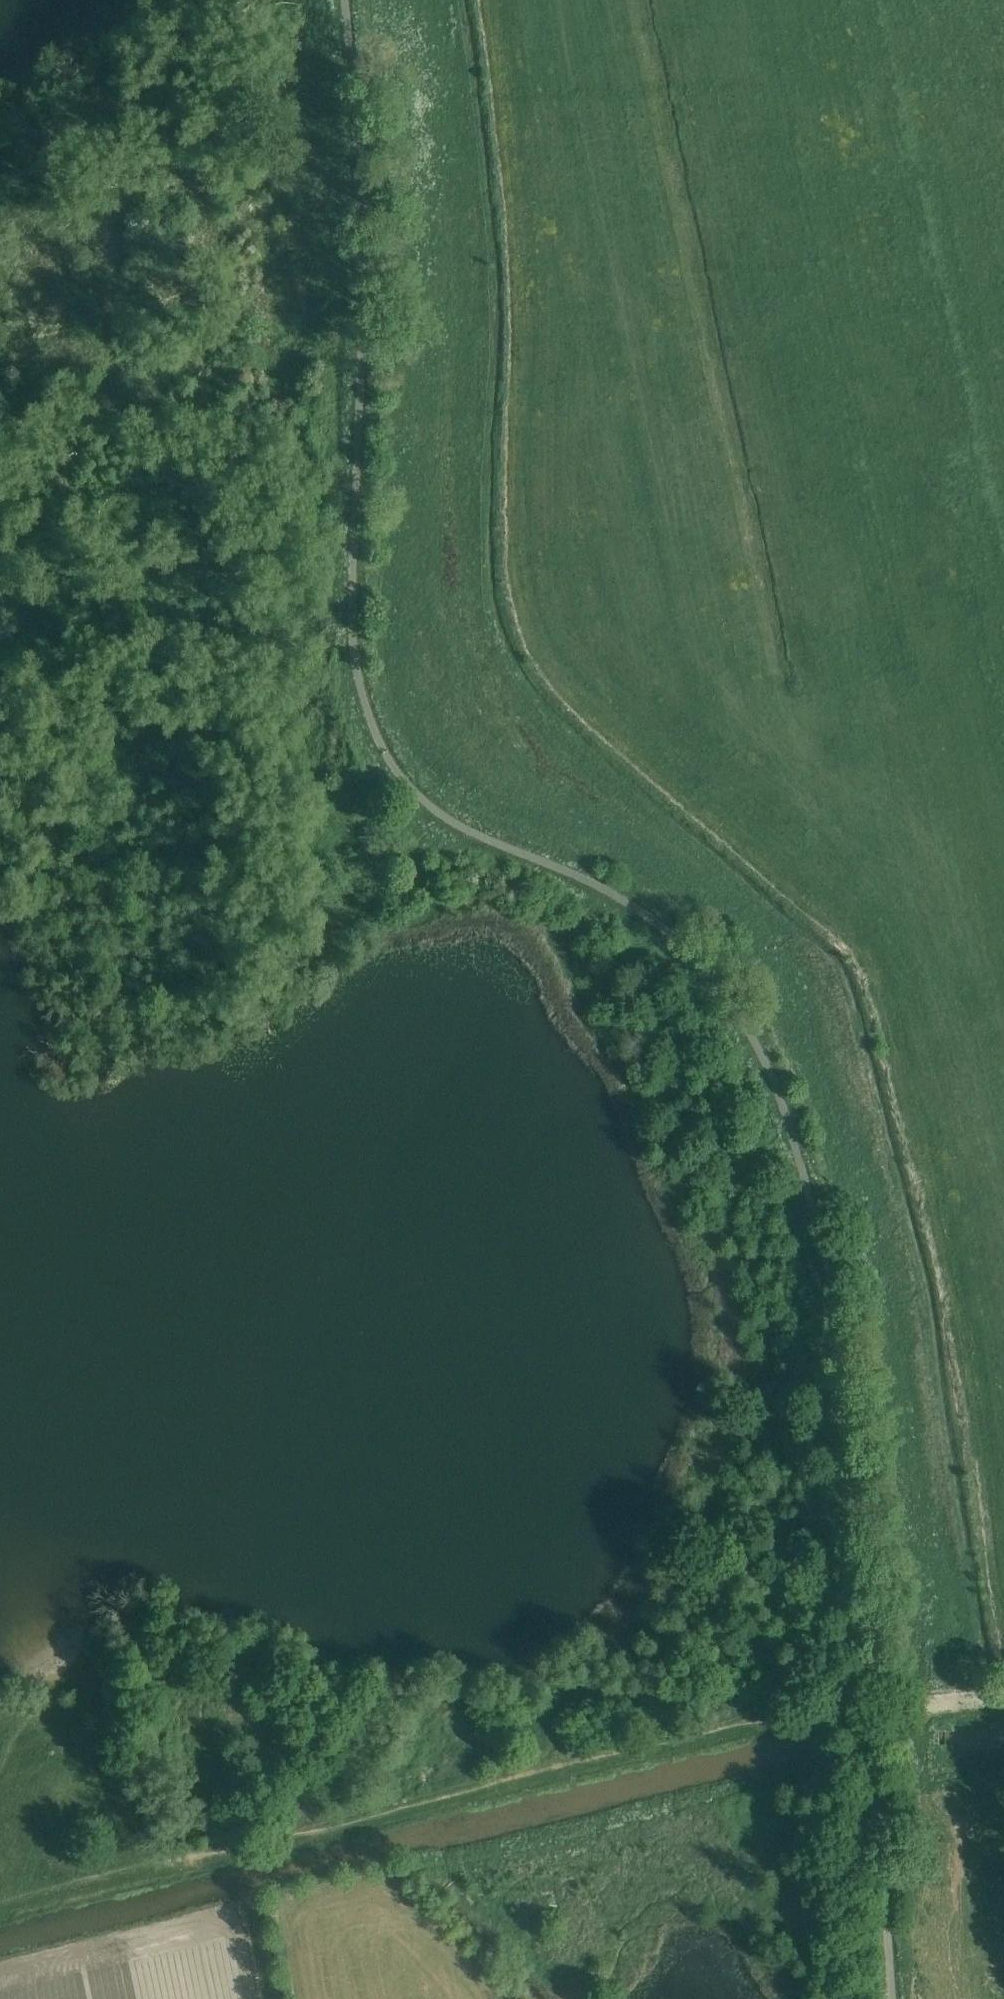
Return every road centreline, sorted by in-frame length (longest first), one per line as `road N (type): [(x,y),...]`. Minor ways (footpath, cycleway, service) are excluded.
road 1 (track): [(0,1912),(823,1731)]
road 2 (track): [(823,1731),(839,1733),(855,1837),(883,1875)]

